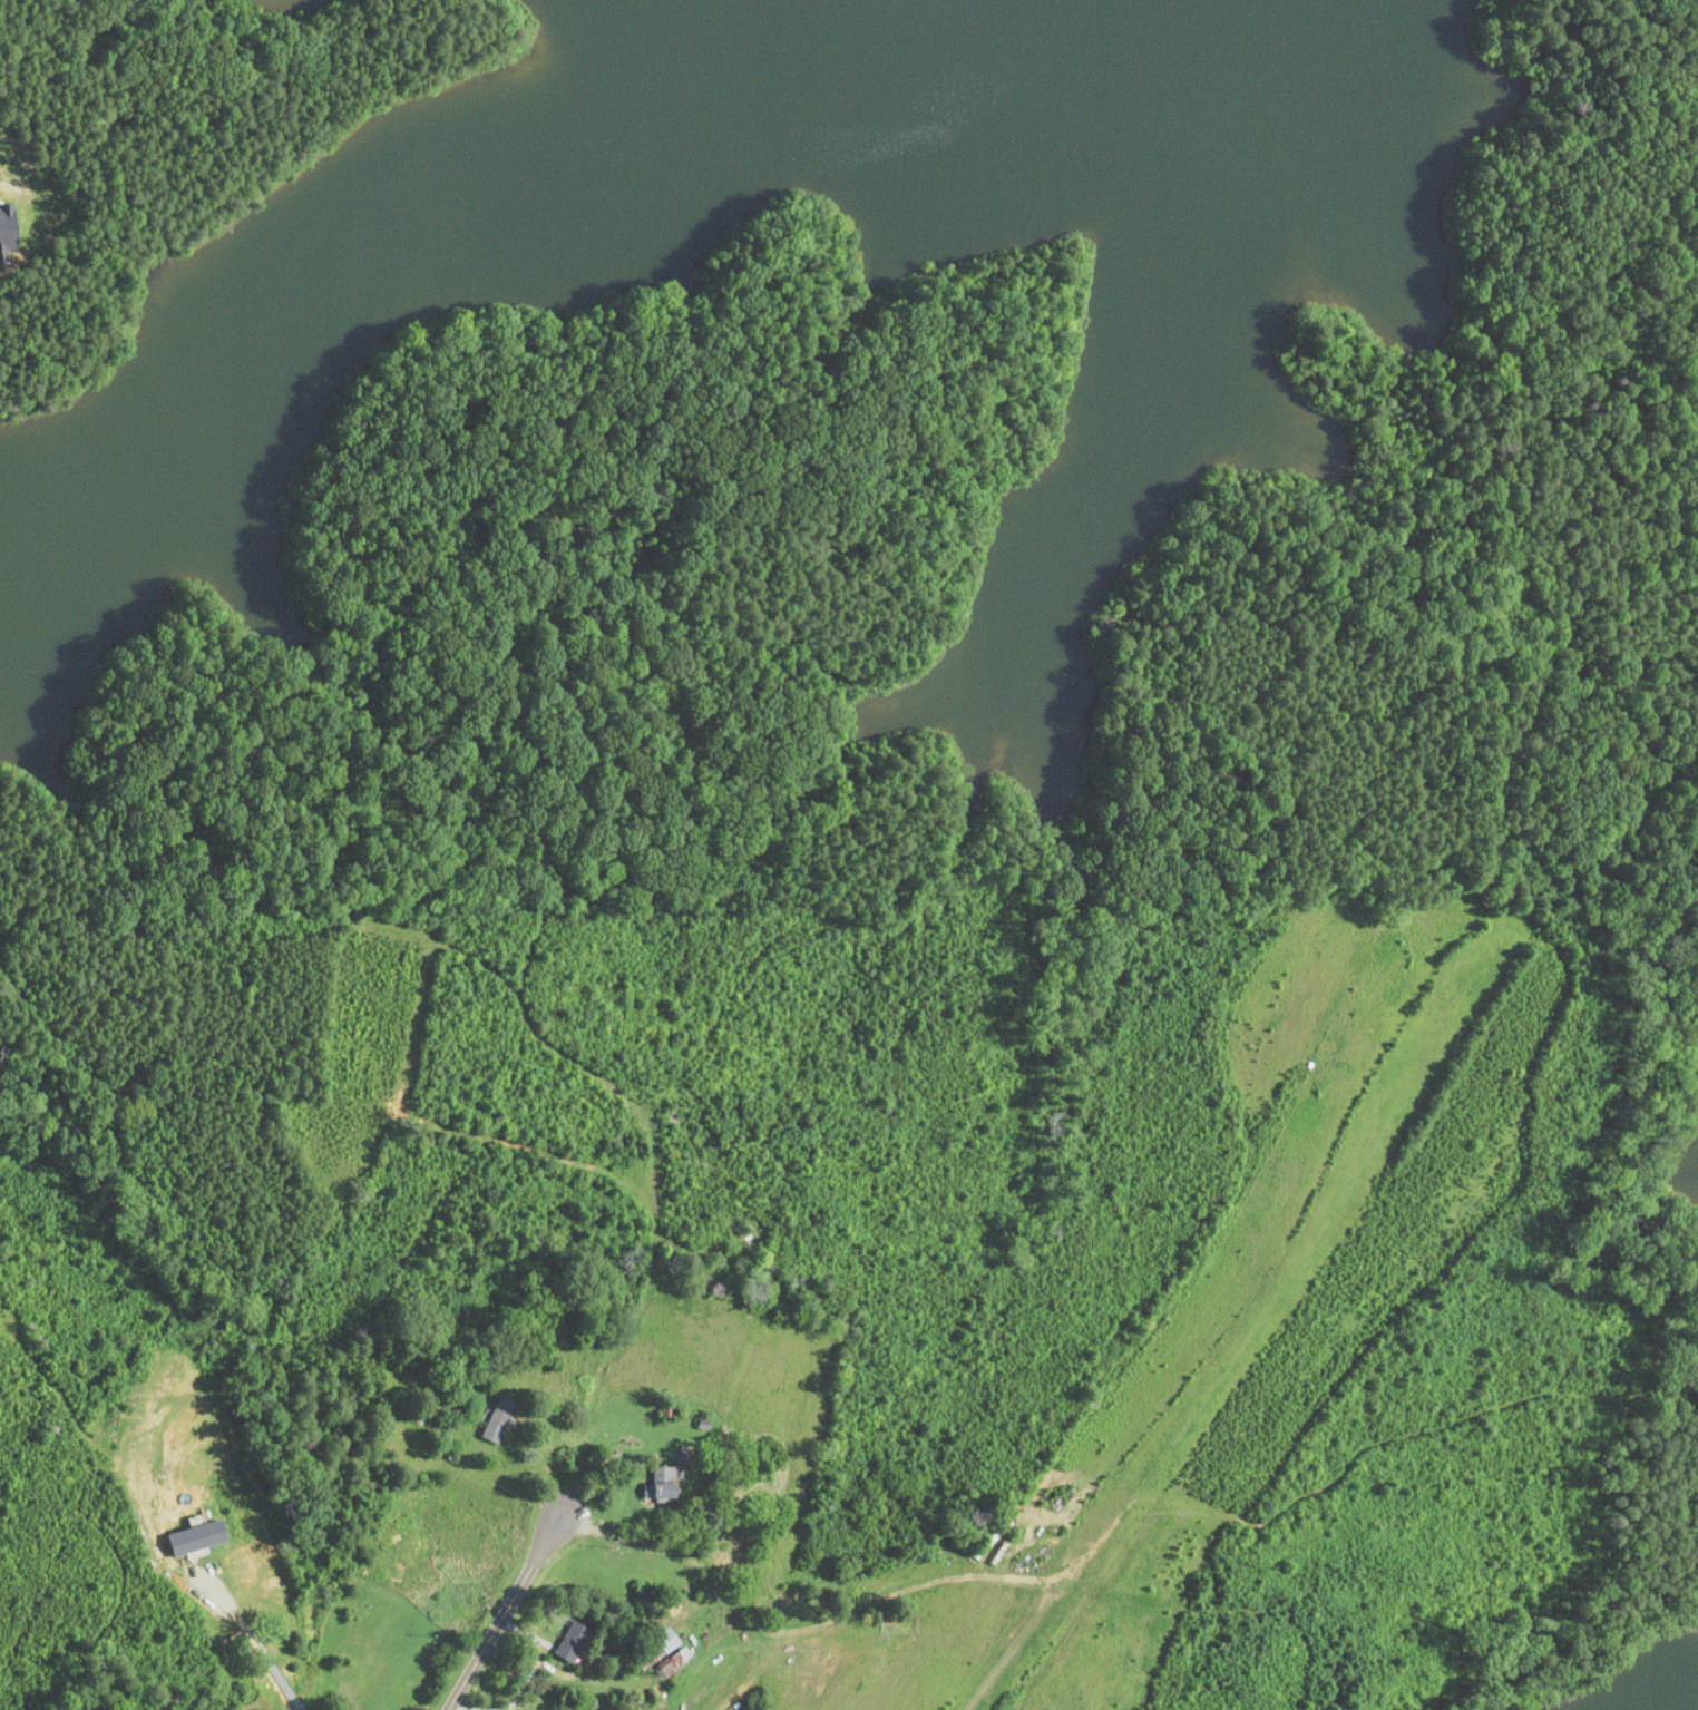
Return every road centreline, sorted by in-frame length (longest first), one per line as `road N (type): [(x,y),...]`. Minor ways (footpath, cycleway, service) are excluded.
road 1 (residential): [(566,1512),(456,1709)]

